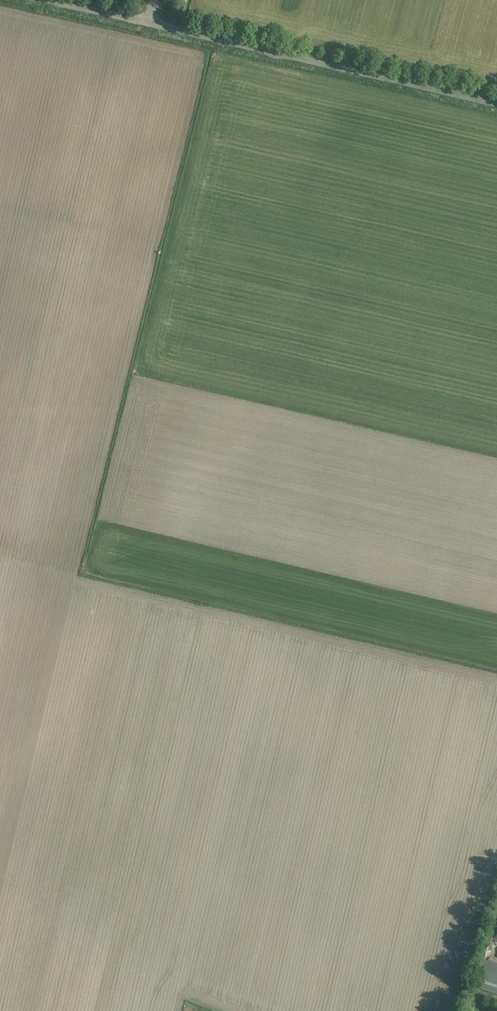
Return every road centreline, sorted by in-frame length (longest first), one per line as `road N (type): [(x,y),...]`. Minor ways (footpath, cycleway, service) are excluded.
road 1 (unclassified): [(60,0),(496,102)]

